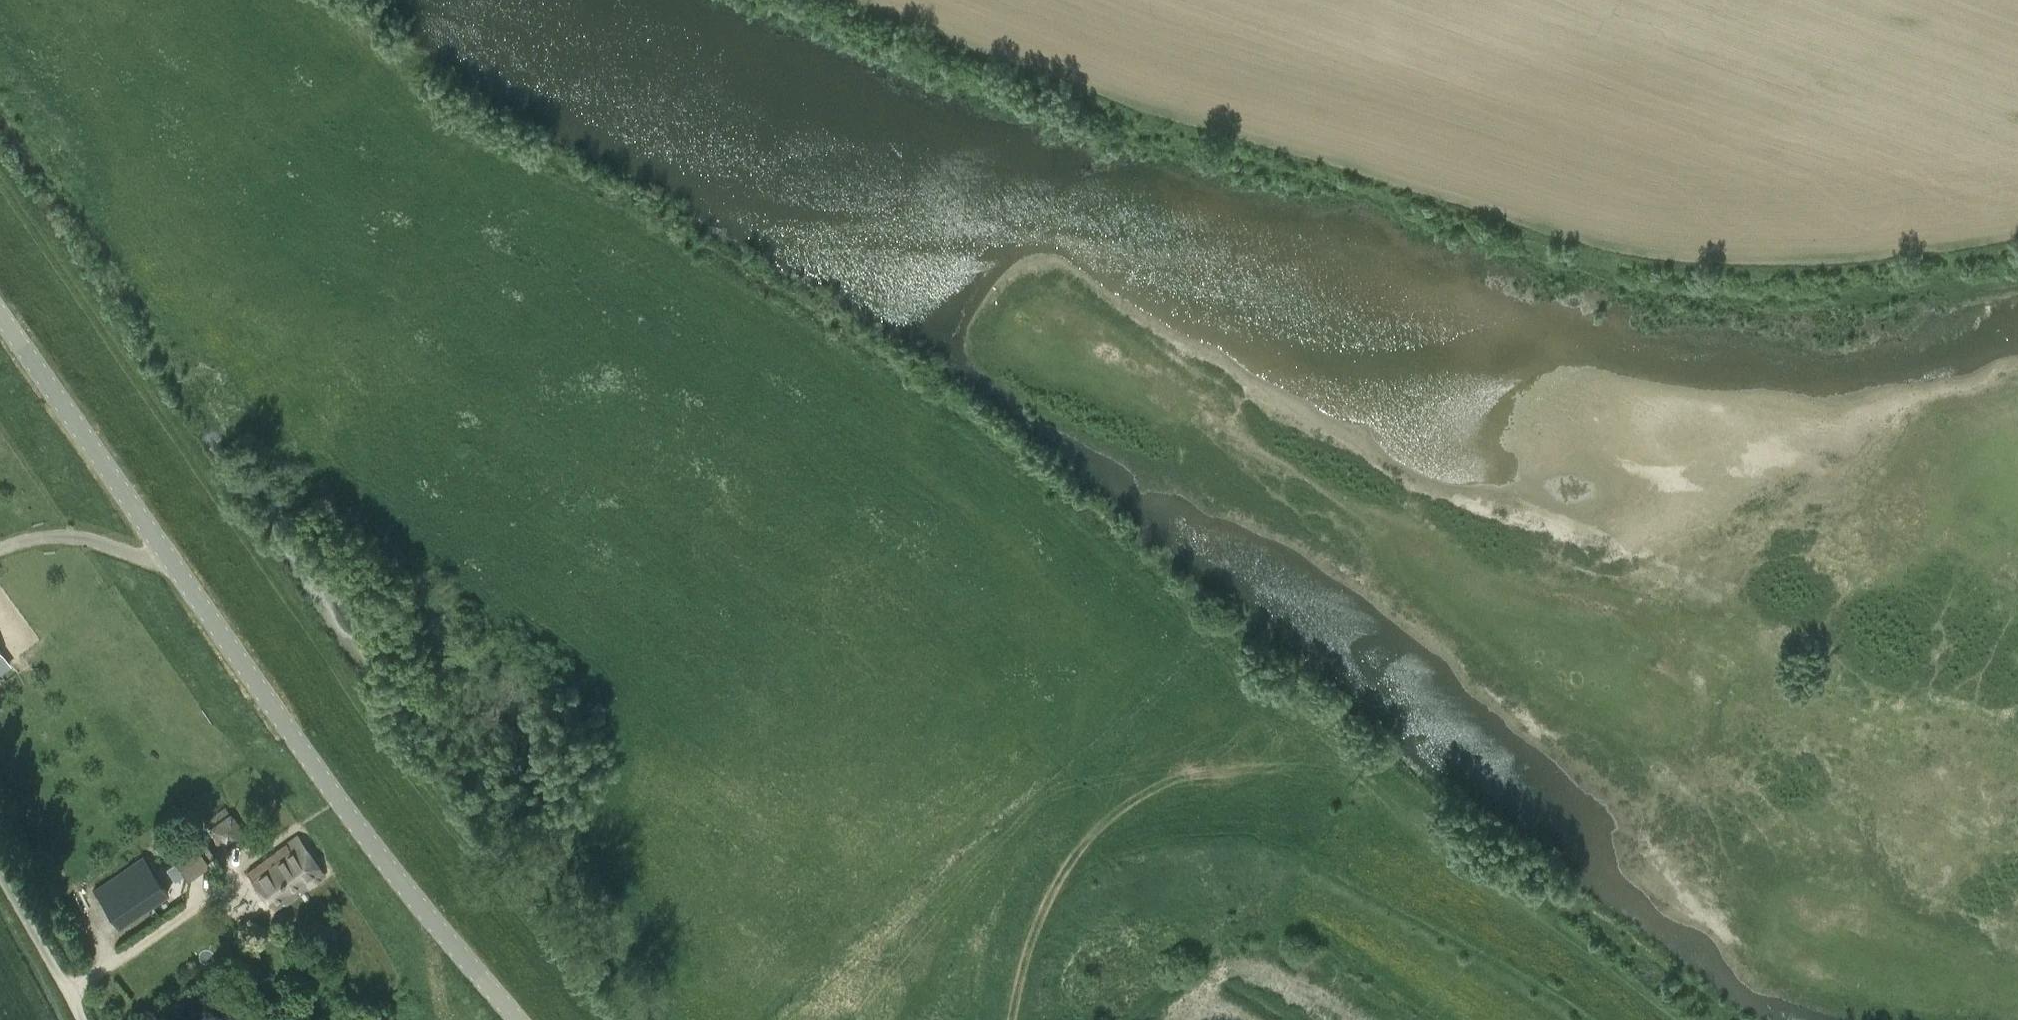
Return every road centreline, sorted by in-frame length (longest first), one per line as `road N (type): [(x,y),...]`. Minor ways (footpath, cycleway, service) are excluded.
road 1 (tertiary): [(510,1019),(361,832),(0,315)]
road 2 (track): [(1010,1019),(1051,908),(1100,873),(1209,842),(1267,854),(1448,942),(1571,1019)]
road 3 (unclassified): [(81,1019),(0,872)]

